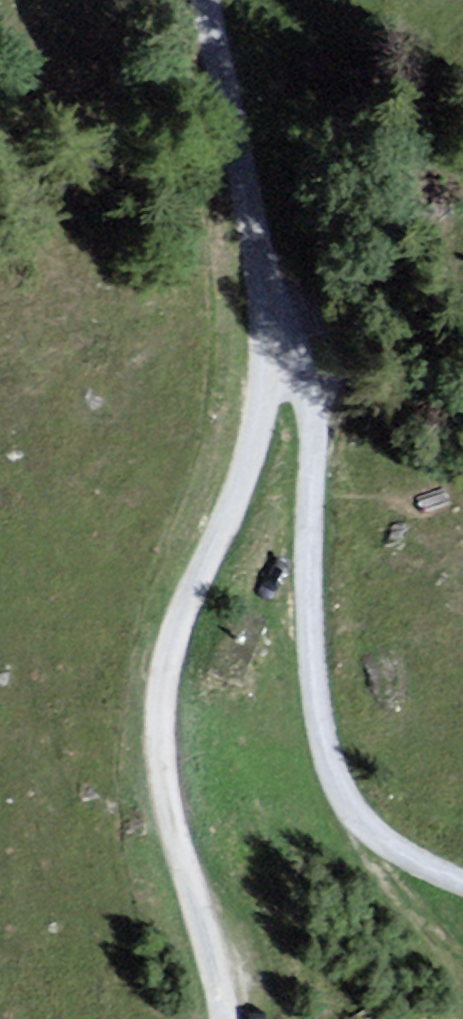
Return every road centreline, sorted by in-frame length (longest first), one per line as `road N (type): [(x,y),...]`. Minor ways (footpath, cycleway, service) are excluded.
road 1 (unclassified): [(221,1018),(155,730),(190,591),(265,445),(283,314)]
road 2 (unclassified): [(283,314),(315,403),(313,639),(350,793),(412,870),(462,888)]
road 3 (unclassified): [(283,314),(216,0)]

